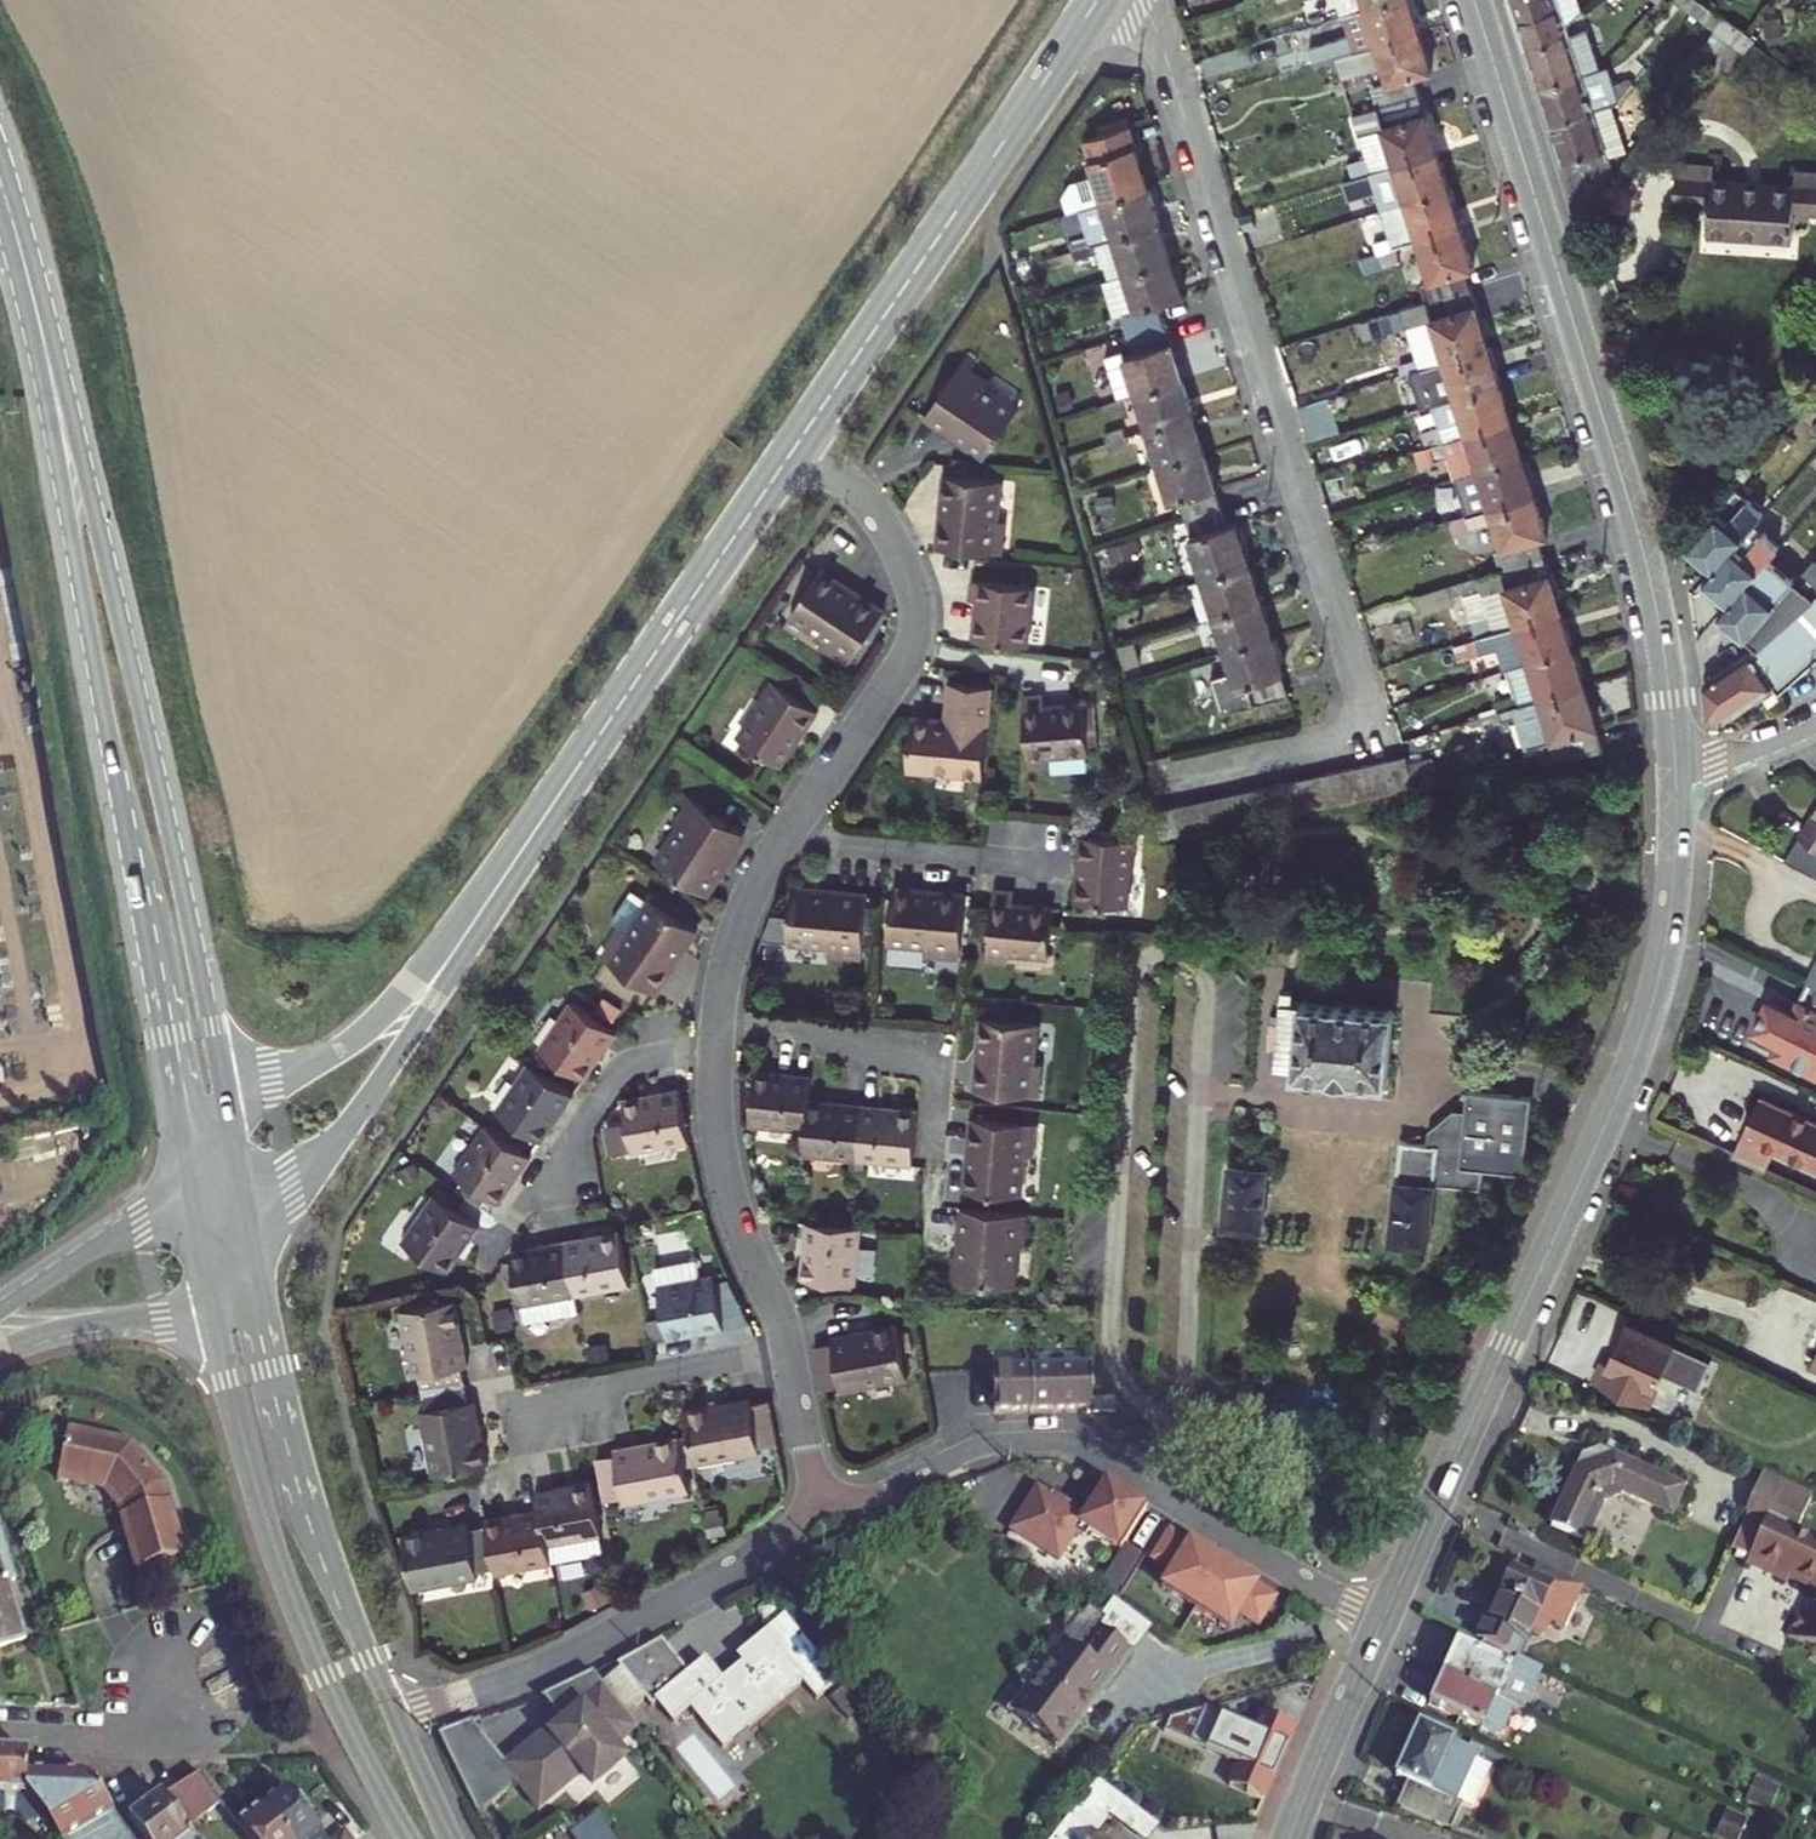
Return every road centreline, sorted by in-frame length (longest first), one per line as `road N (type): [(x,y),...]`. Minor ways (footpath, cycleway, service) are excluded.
road 1 (residential): [(1382,1620),(1649,1013),(1673,896),(1676,767)]
road 2 (secondary): [(26,254),(179,1113)]
road 3 (secondary): [(226,1102),(79,436),(26,254)]
road 4 (residential): [(1676,767),(1666,657),(1643,549),(1475,0)]
road 5 (residential): [(1372,735),(1170,68),(1137,0)]
road 6 (residential): [(716,1055),(724,977),(745,909),(905,664),(917,632),(910,578),(875,509),(796,444)]
road 7 (residential): [(818,1522),(972,1450),(1072,1447),(1382,1620)]
road 8 (secondary): [(213,1310),(287,1582),(350,1731),(410,1838)]
road 9 (tertiary): [(1098,0),(796,444)]
road 10 (tertiary): [(796,444),(507,872)]
road 11 (residential): [(818,1522),(785,1335),(727,1187),(716,1055)]
road 12 (residential): [(397,1719),(553,1660),(818,1522)]
road 13 (secondary): [(397,1719),(312,1494),(266,1299)]
road 14 (tertiary): [(249,1215),(295,1185),(359,1112),(448,982),(507,872)]
road 15 (tertiary): [(507,872),(370,1030),(290,1080),(226,1102)]
road 16 (residential): [(1289,1838),(1382,1620)]
road 17 (residential): [(547,1179),(628,1065),(716,1055)]
road 18 (secondary): [(194,1201),(93,1245),(0,1308)]
road 19 (secondary): [(0,1348),(59,1327),(213,1310)]
road 20 (residential): [(0,1731),(113,1731),(204,1699)]
road 21 (residential): [(1815,723),(1744,752),(1676,767)]
road 22 (secondary): [(449,1838),(397,1719)]

